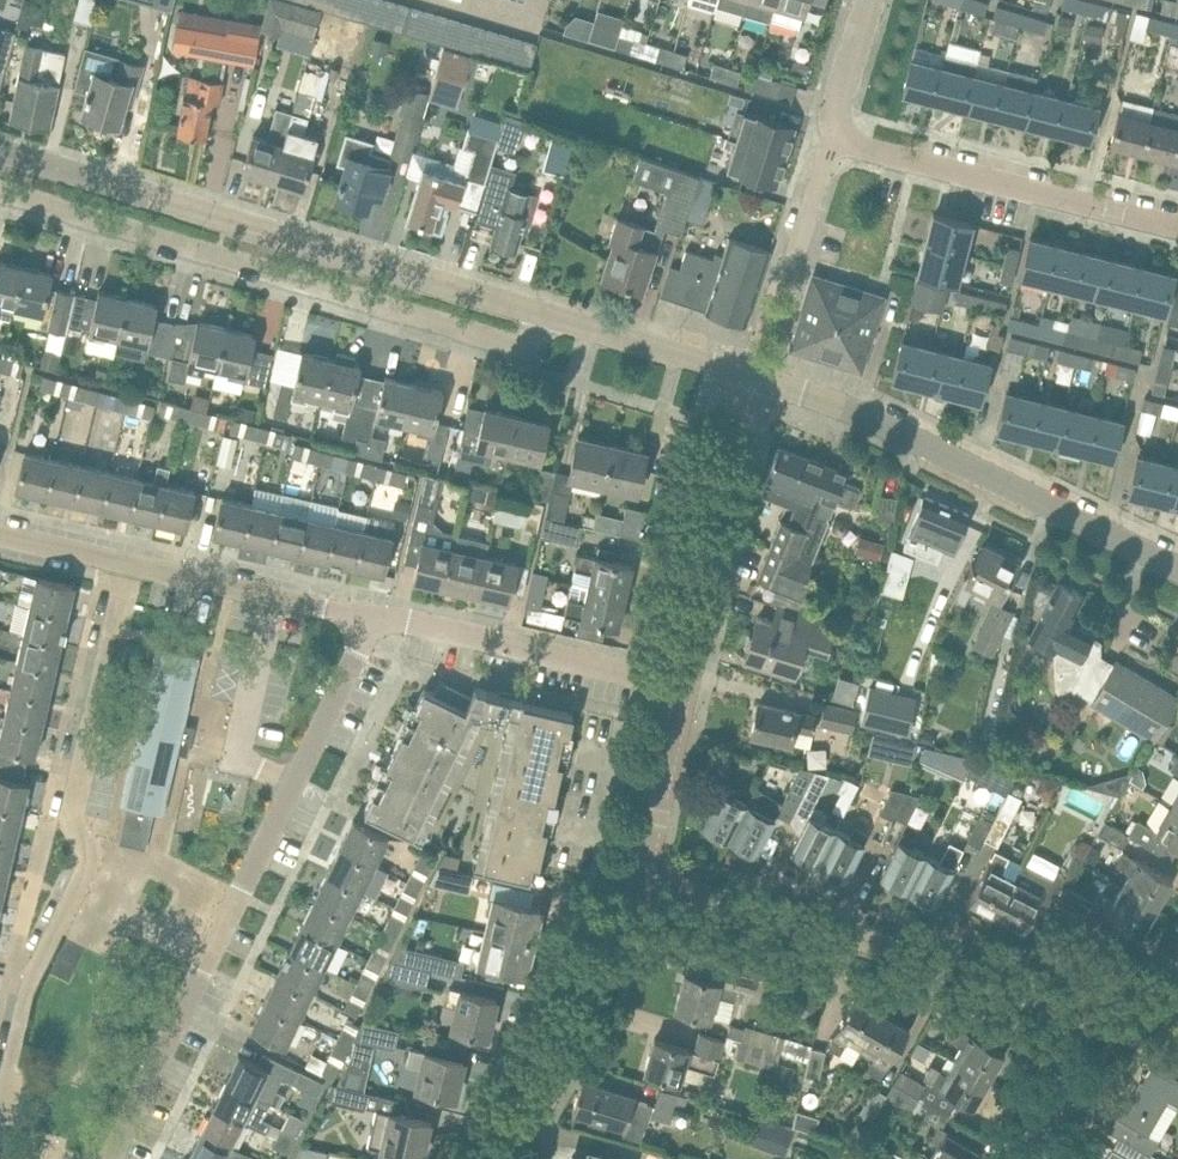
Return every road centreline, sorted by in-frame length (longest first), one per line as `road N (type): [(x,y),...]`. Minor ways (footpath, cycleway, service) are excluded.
road 1 (residential): [(109,1158),(376,616)]
road 2 (residential): [(0,191),(516,343),(539,338),(560,318)]
road 3 (residential): [(560,318),(0,151)]
road 4 (residential): [(124,561),(71,803),(85,869),(31,977),(0,1104)]
road 5 (residential): [(1177,568),(842,406),(756,377)]
road 6 (residential): [(1072,1001),(641,878)]
road 7 (residential): [(1177,228),(832,140)]
road 8 (residential): [(686,683),(376,616)]
road 9 (residential): [(686,683),(756,377)]
road 10 (residential): [(503,1158),(582,1025),(641,878)]
road 11 (residential): [(376,616),(124,561)]
road 12 (residential): [(756,377),(560,318)]
road 13 (residential): [(641,878),(686,683)]
road 14 (residential): [(1072,1001),(1036,1158)]
road 15 (residential): [(832,140),(782,288)]
road 16 (residential): [(869,0),(832,140)]
road 17 (residential): [(124,561),(0,532)]
road 18 (residential): [(1072,1001),(1144,1013),(1164,1002),(1177,979)]

